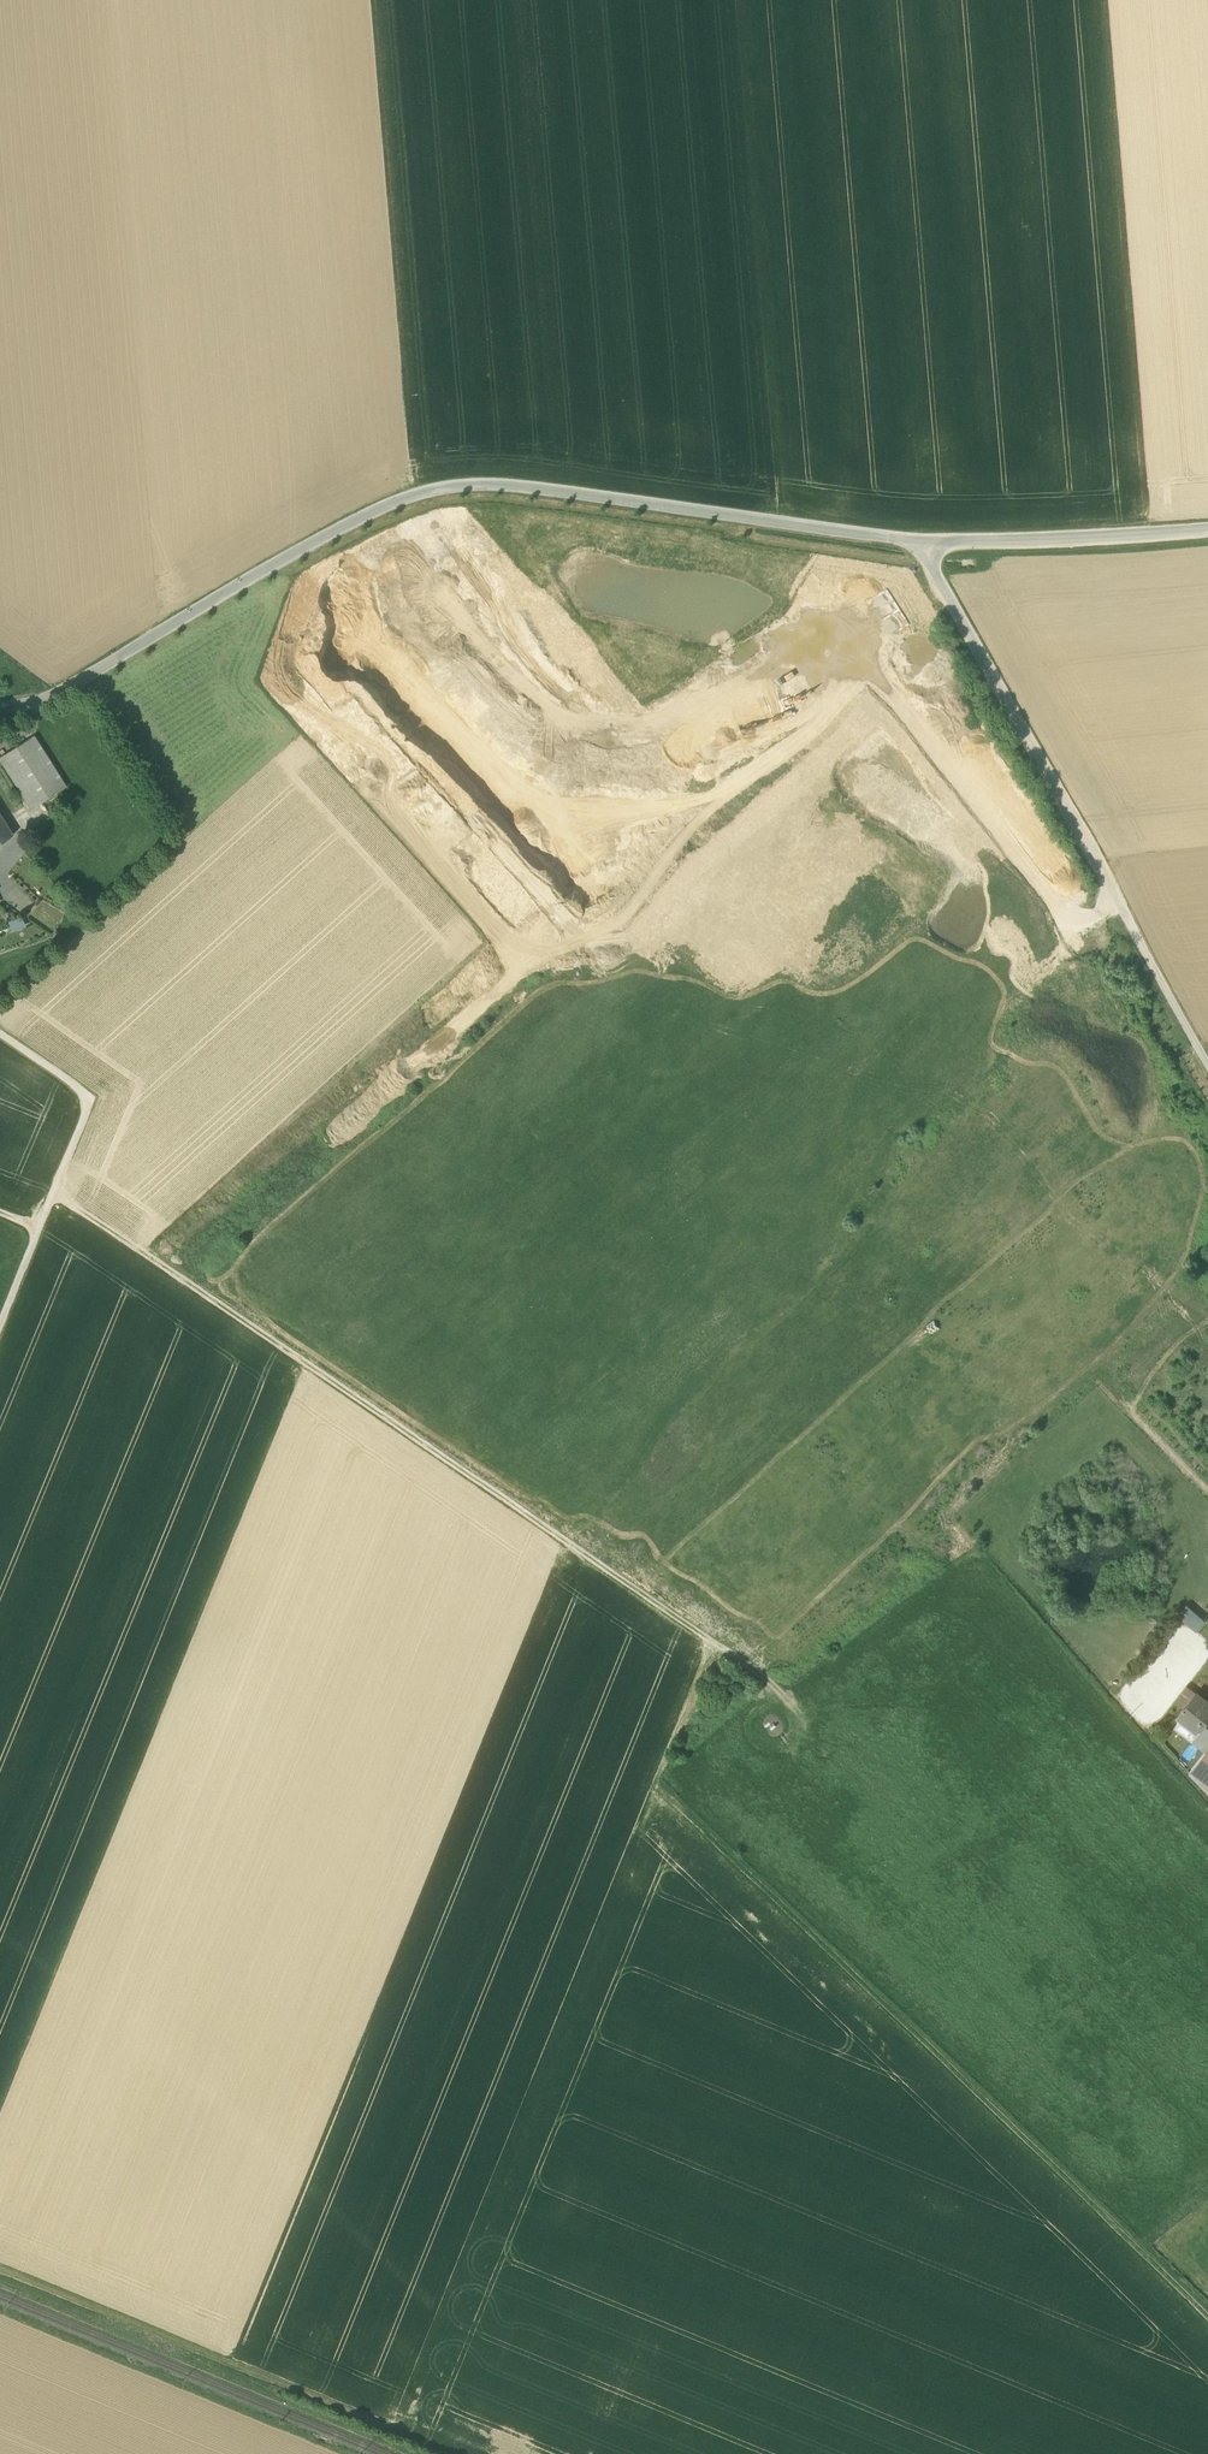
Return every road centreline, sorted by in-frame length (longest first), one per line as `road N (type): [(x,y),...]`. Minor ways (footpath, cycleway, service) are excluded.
road 1 (unclassified): [(922,542),(491,484),(430,488),(260,572),(54,694),(0,705)]
road 2 (track): [(54,1192),(780,1686)]
road 3 (track): [(658,1780),(1207,2311)]
road 4 (unclassified): [(1207,1063),(922,542)]
road 5 (track): [(0,2266),(386,2424)]
road 6 (unclassified): [(1207,530),(922,542)]
road 7 (unclassified): [(0,1034),(91,1097),(54,1192)]
road 8 (track): [(54,1192),(0,1320)]

